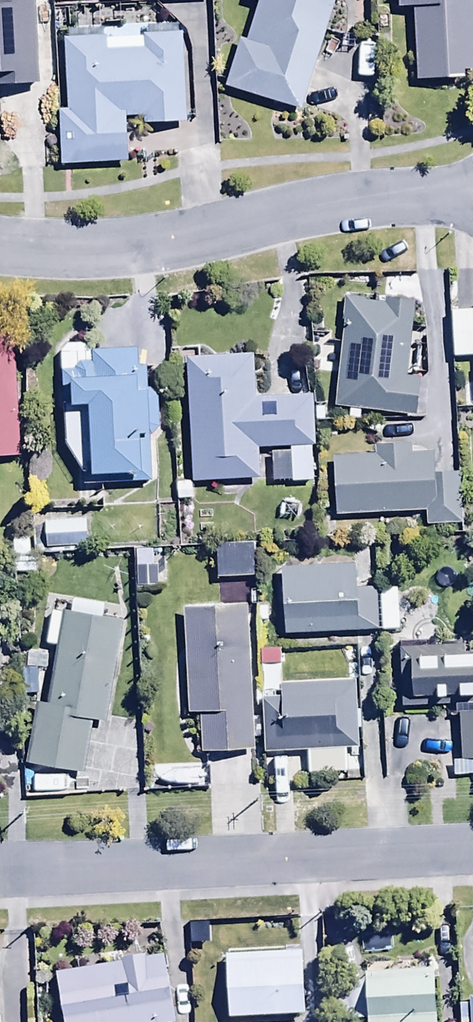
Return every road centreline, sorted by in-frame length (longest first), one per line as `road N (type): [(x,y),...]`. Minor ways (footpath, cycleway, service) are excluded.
road 1 (residential): [(472,202),(350,207),(127,251),(0,248)]
road 2 (residential): [(0,874),(472,854)]

